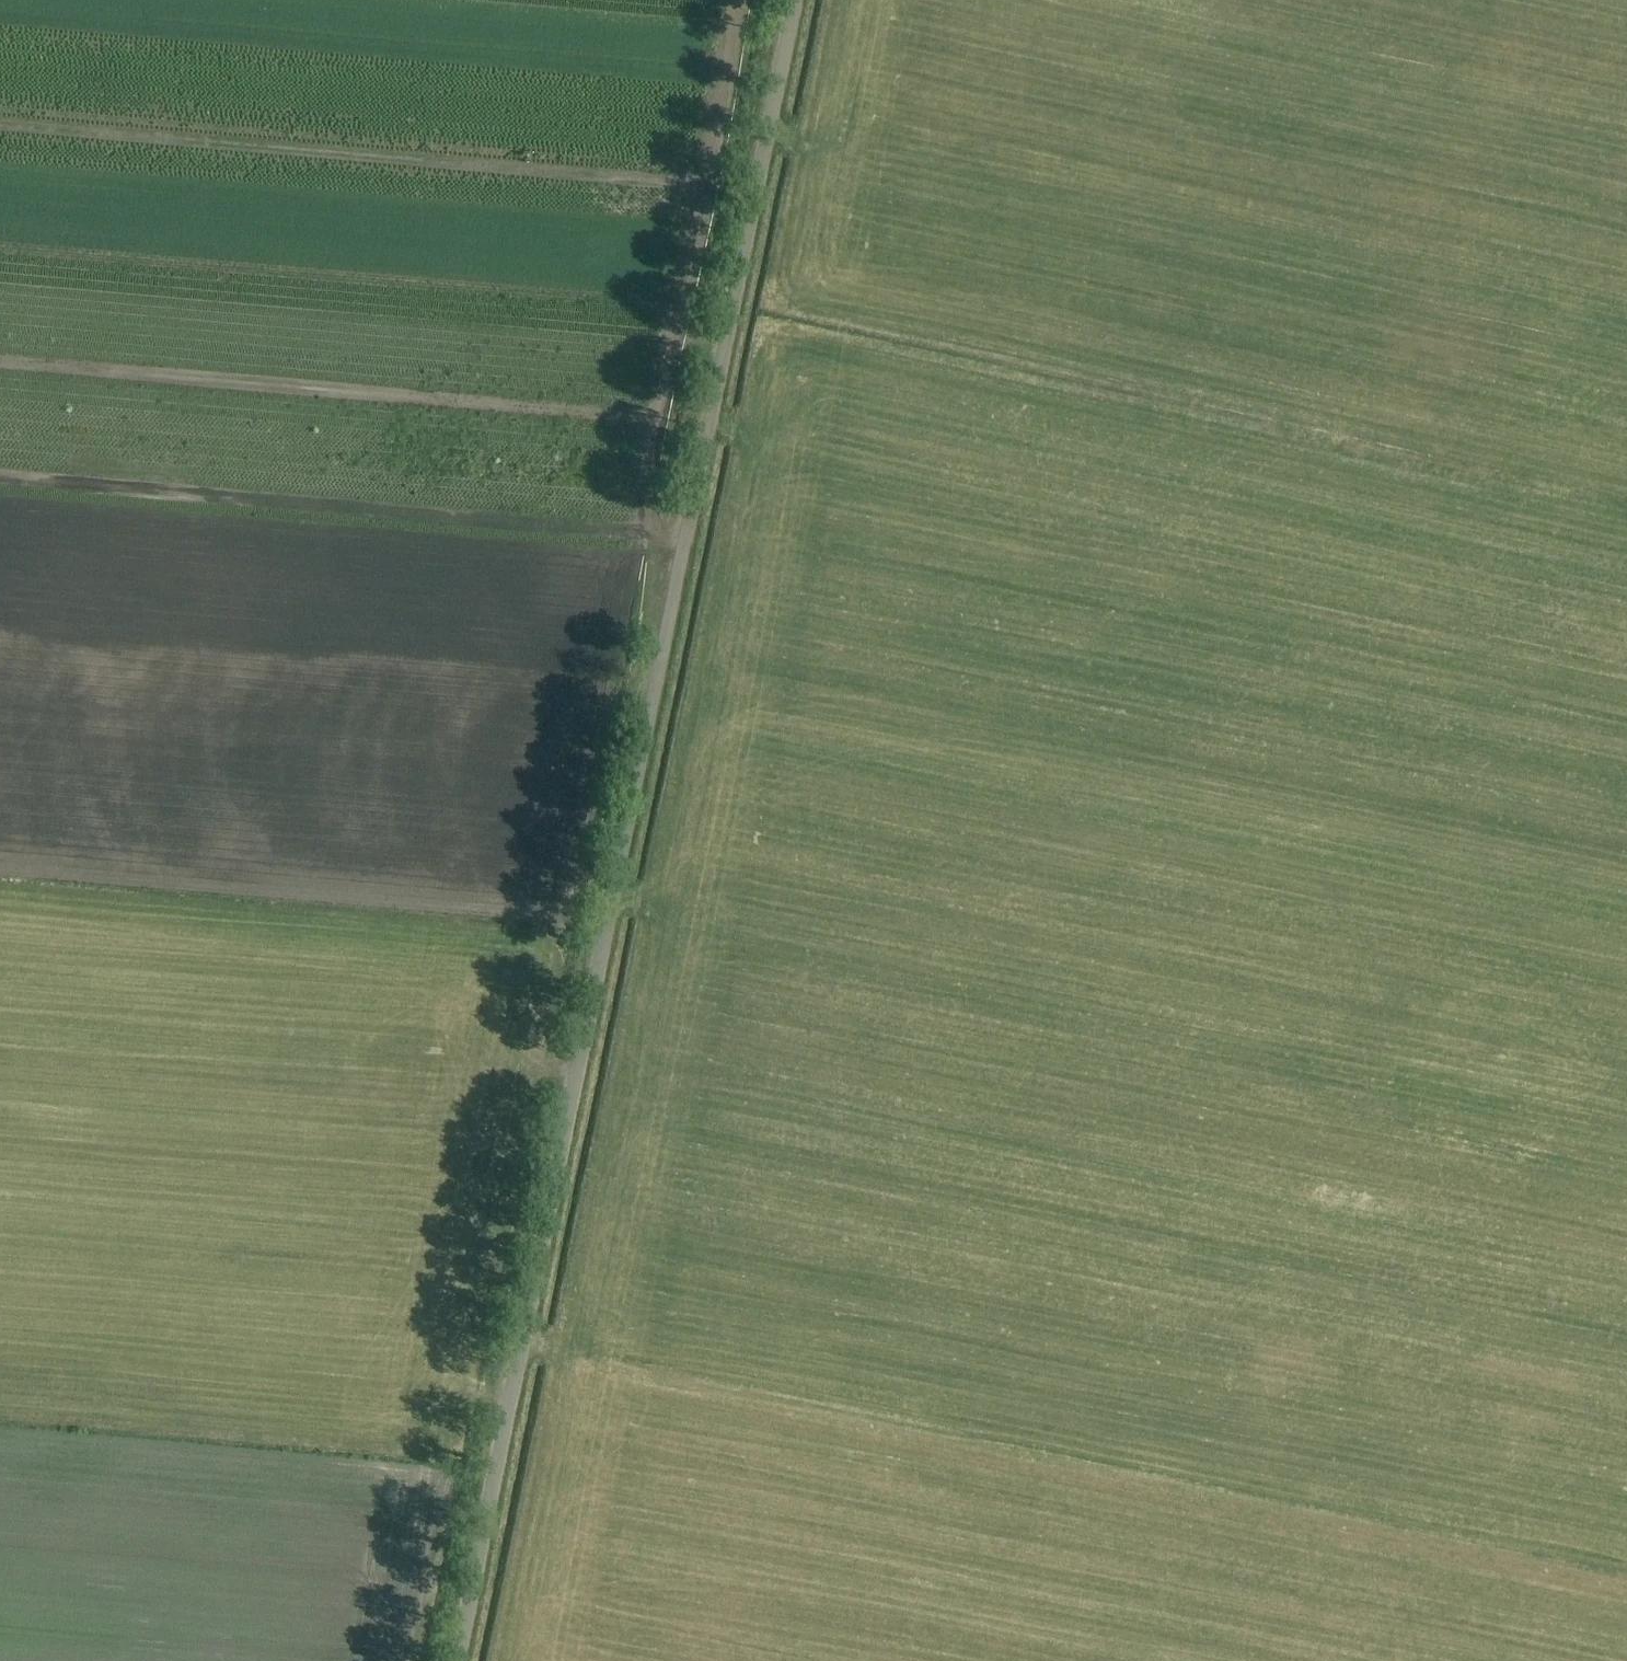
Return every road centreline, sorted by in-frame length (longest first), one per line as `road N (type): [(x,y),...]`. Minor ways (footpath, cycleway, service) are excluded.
road 1 (unclassified): [(459,1660),(794,0)]

